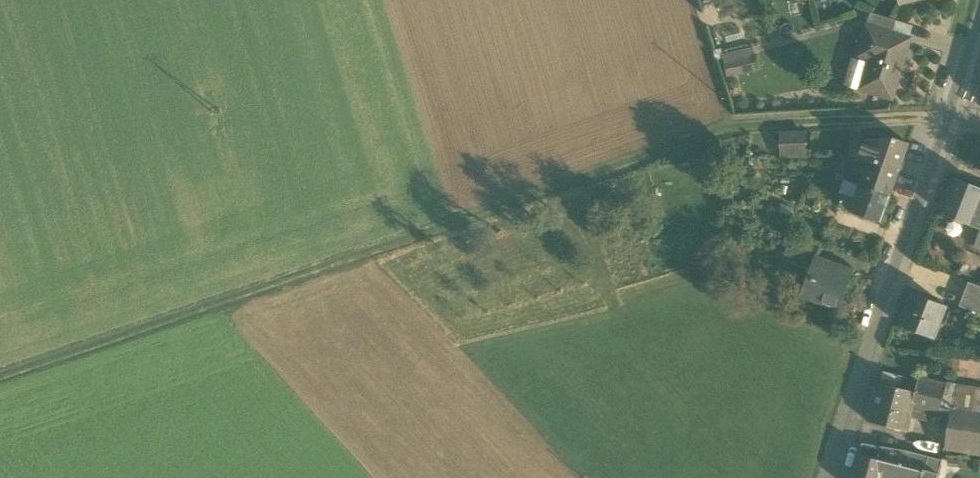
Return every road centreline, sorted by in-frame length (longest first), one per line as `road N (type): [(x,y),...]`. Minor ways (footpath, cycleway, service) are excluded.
road 1 (track): [(0,381),(733,126),(946,118)]
road 2 (residential): [(946,118),(826,477)]
road 3 (residential): [(979,0),(946,118)]

